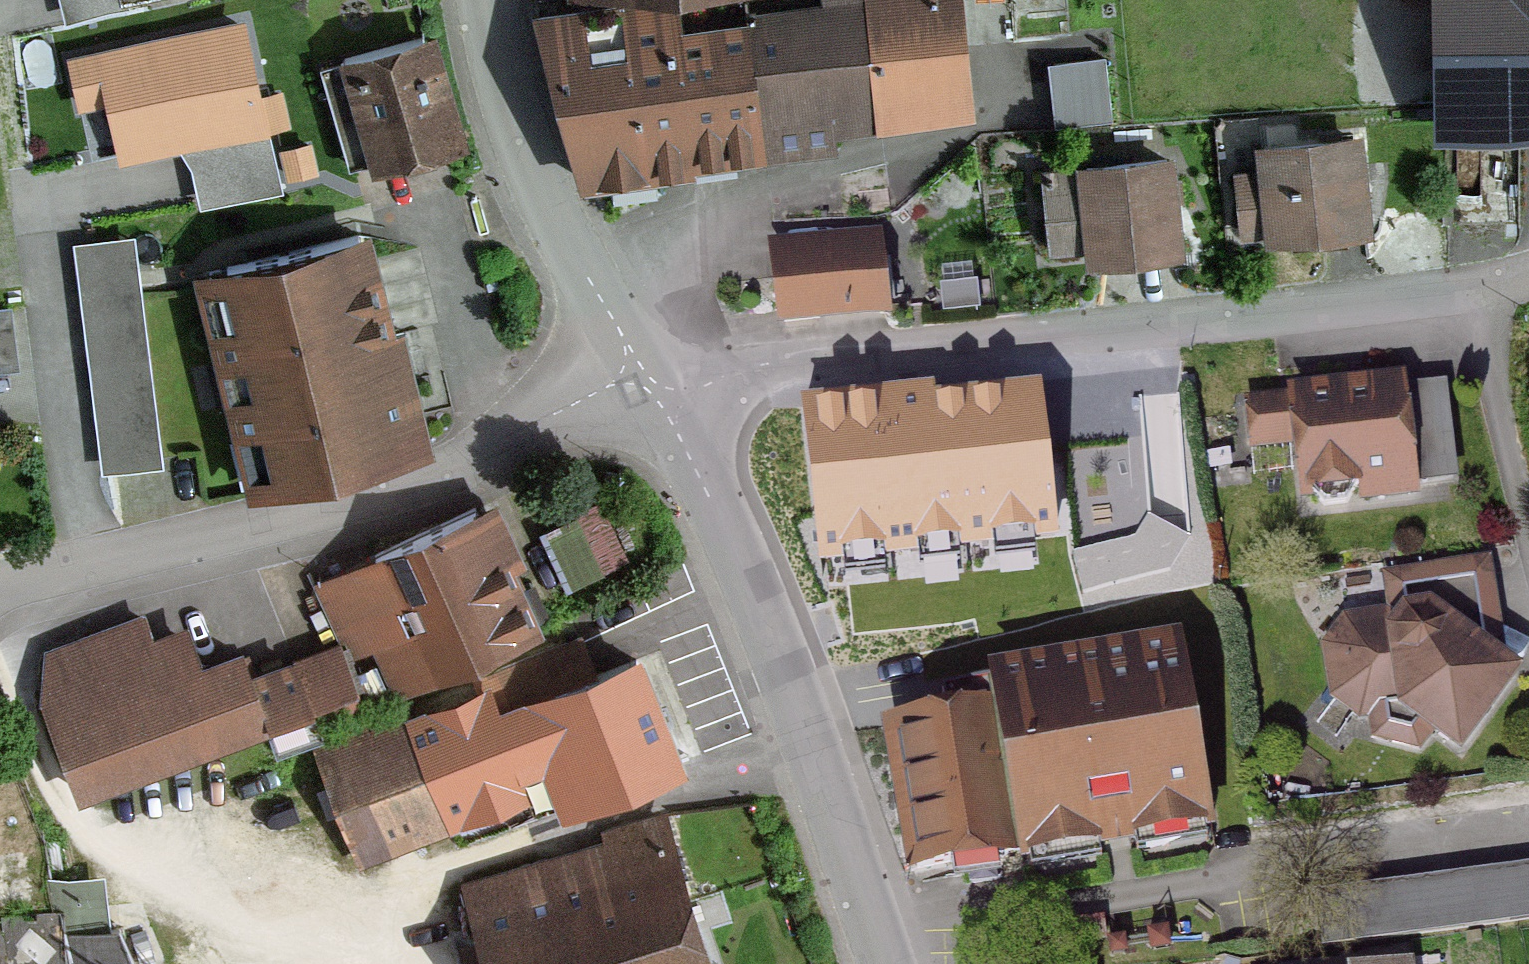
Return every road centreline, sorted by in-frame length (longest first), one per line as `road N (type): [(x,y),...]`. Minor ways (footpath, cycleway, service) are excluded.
road 1 (residential): [(671,414),(780,364),(1461,300),(1528,283)]
road 2 (residential): [(637,363),(414,492),(0,588)]
road 3 (residential): [(671,414),(758,613),(884,963)]
road 4 (residential): [(484,0),(544,219),(637,363)]

